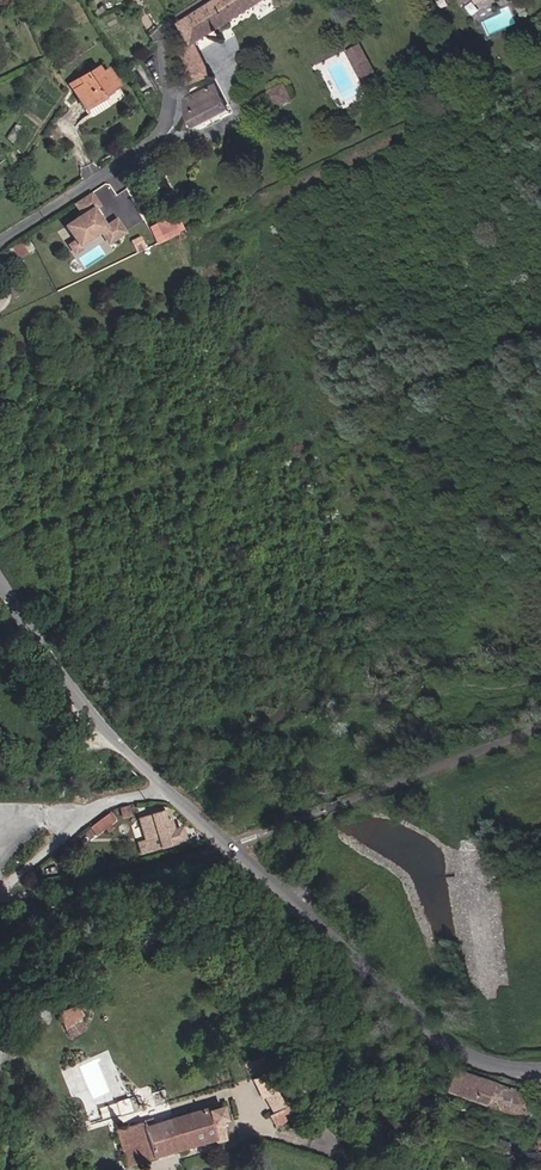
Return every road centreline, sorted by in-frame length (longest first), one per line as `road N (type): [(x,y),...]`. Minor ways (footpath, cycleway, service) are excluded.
road 1 (unclassified): [(164,783),(441,1039),(475,1059),(540,1072)]
road 2 (unclassified): [(0,241),(158,140),(178,114),(168,37),(176,14),(199,0)]
road 3 (unclassified): [(0,581),(85,707),(164,783)]
road 4 (unclassified): [(164,783),(101,810),(0,900)]

